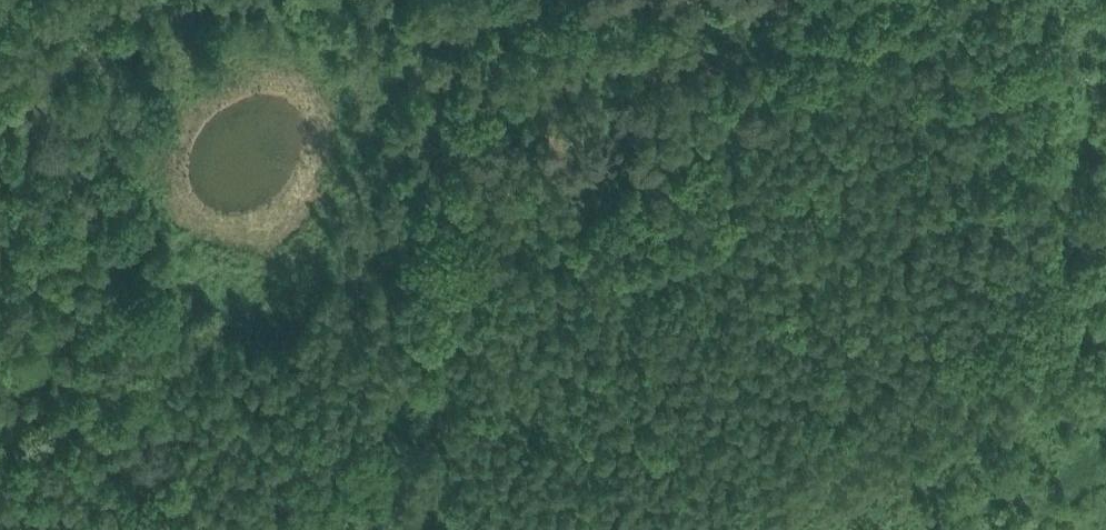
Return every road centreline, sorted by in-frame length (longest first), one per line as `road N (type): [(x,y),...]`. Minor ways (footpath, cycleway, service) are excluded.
road 1 (track): [(435,529),(442,0)]

